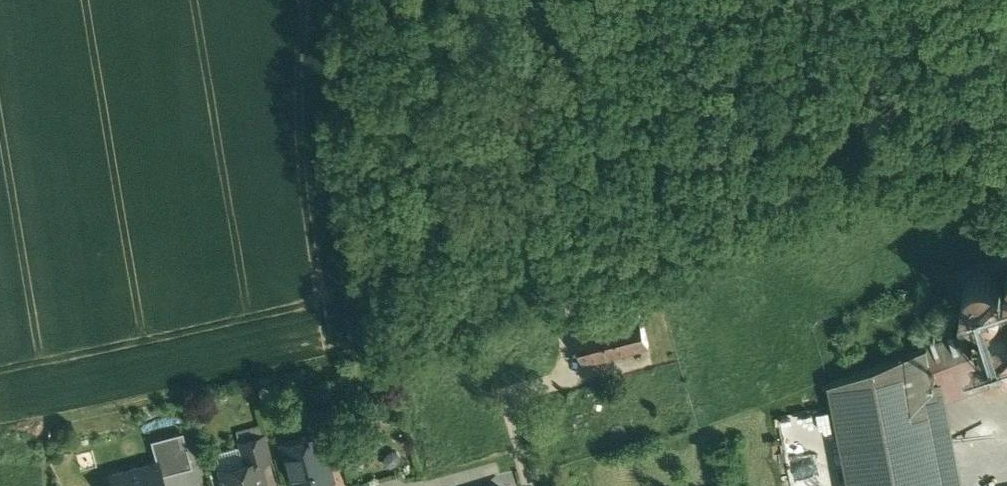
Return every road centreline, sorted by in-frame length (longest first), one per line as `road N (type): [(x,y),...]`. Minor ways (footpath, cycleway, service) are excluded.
road 1 (residential): [(520,457),(380,485)]

